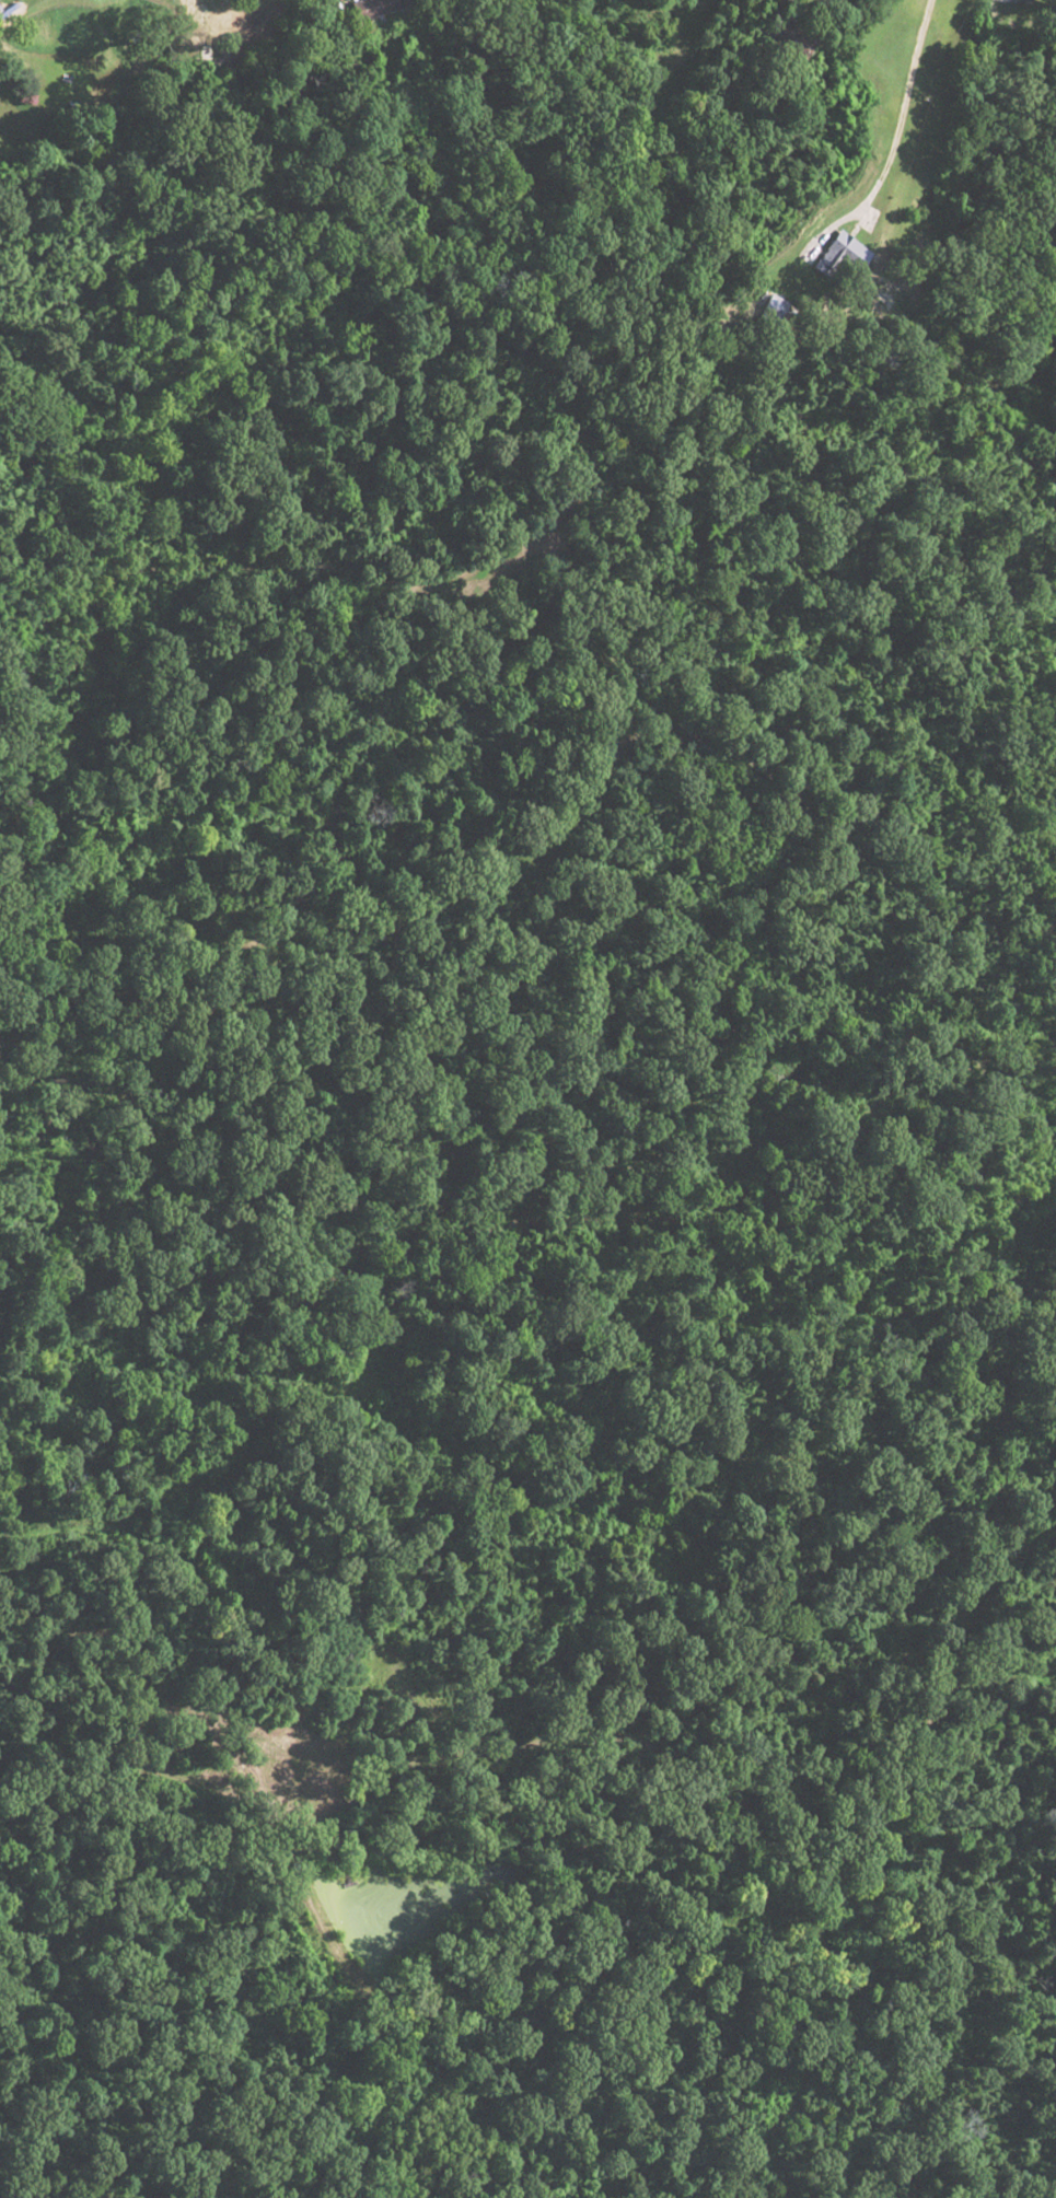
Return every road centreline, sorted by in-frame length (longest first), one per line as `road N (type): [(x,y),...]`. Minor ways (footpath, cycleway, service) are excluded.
road 1 (residential): [(1055,126),(484,61),(265,0)]

